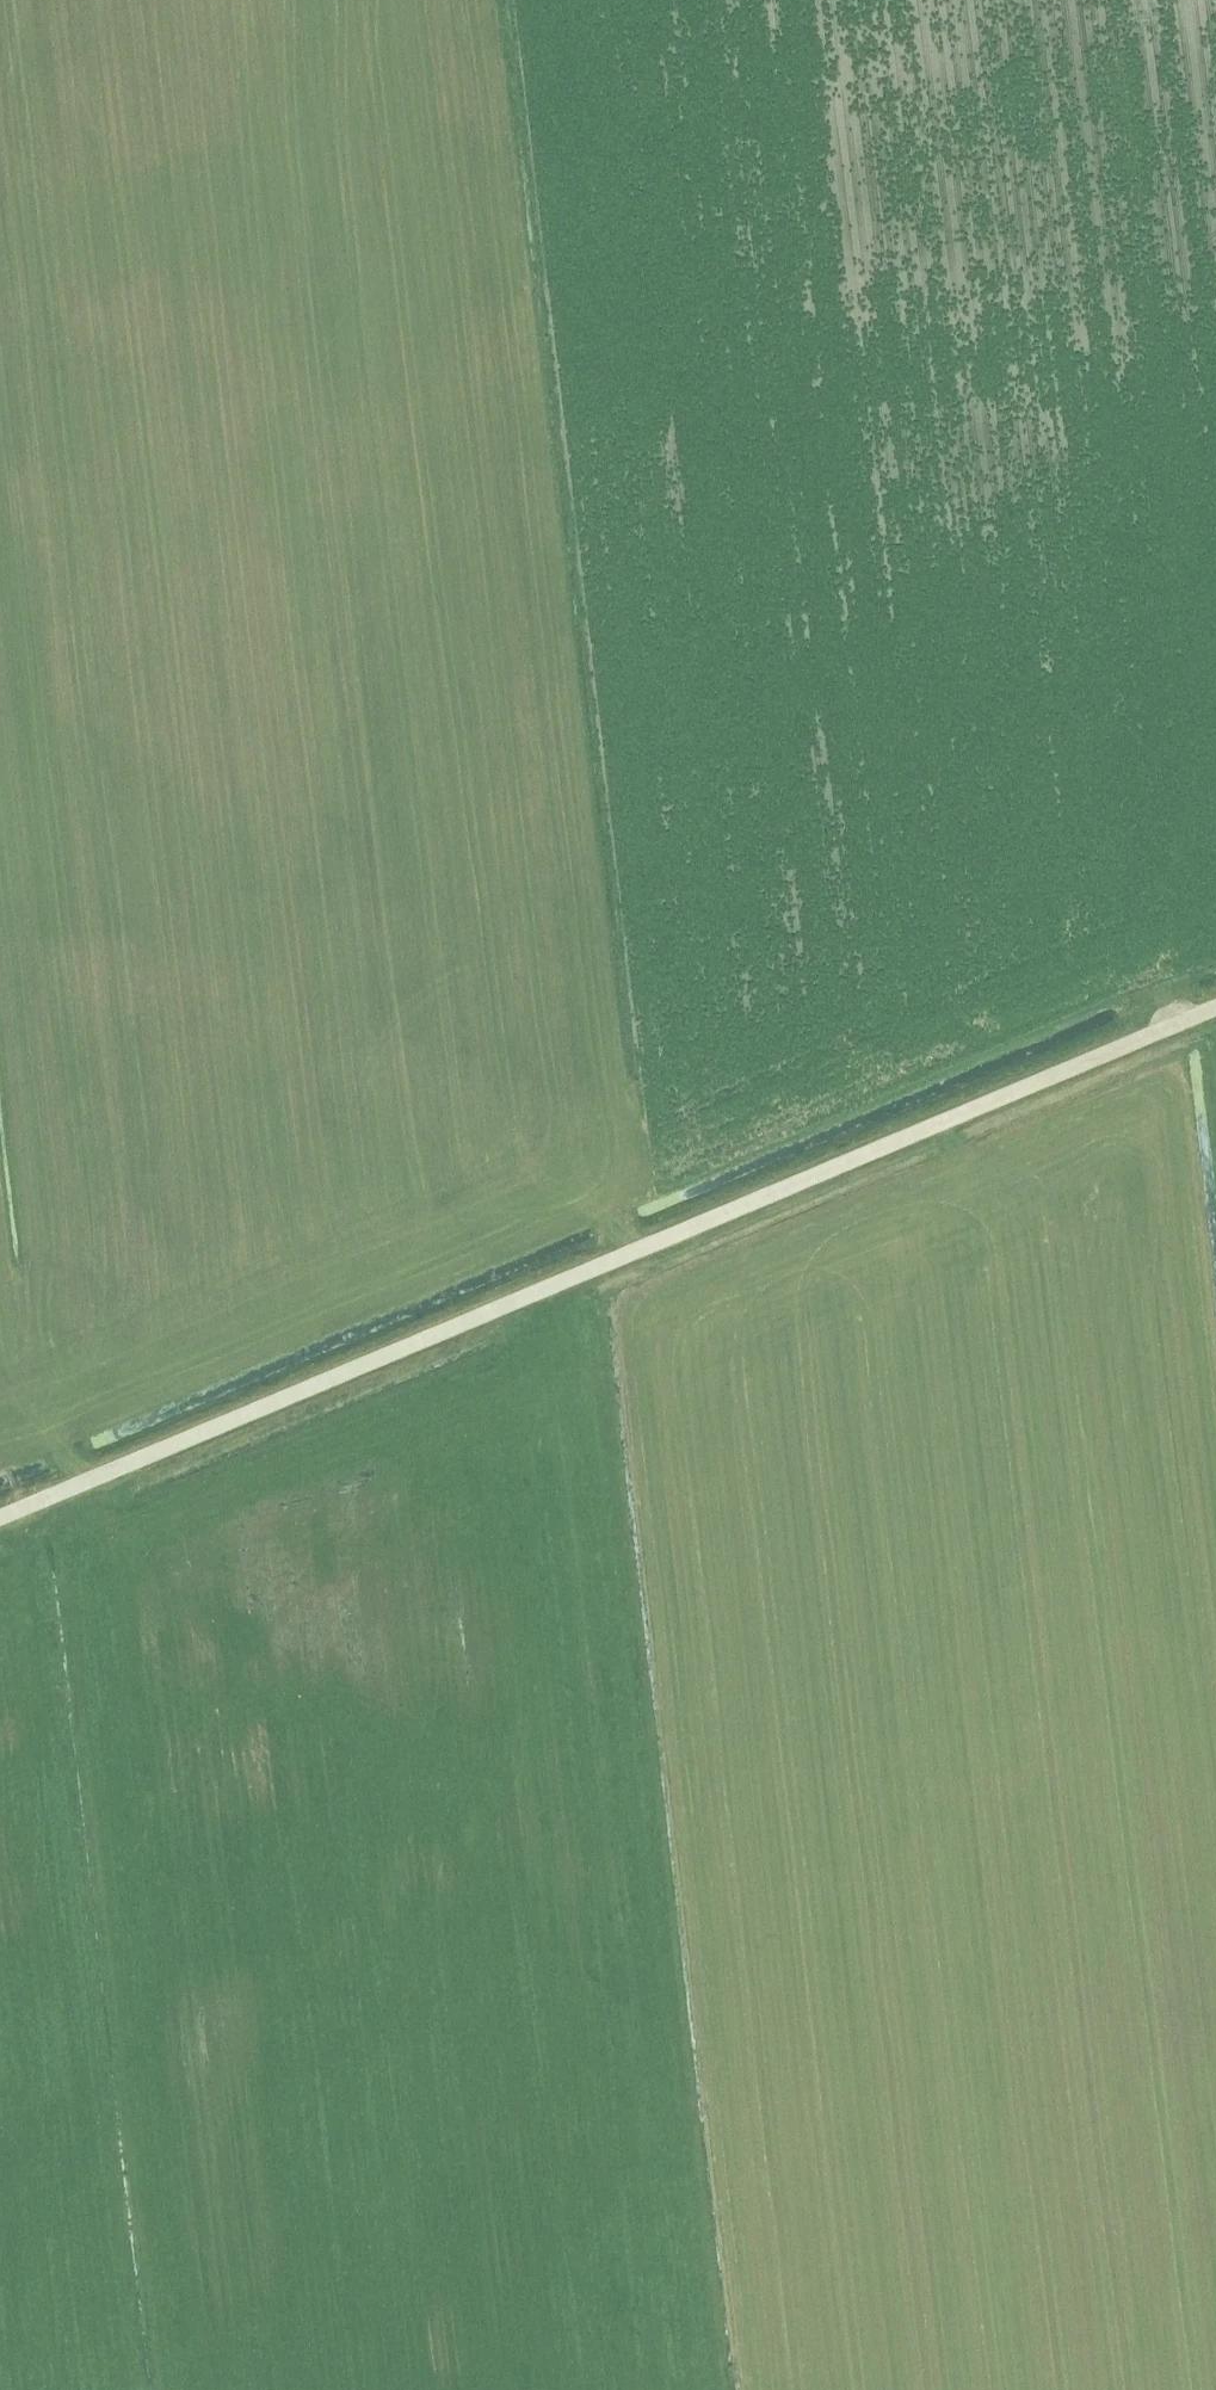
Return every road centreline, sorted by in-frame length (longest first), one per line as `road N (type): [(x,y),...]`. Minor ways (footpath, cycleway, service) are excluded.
road 1 (unclassified): [(0,1517),(1215,1007)]

